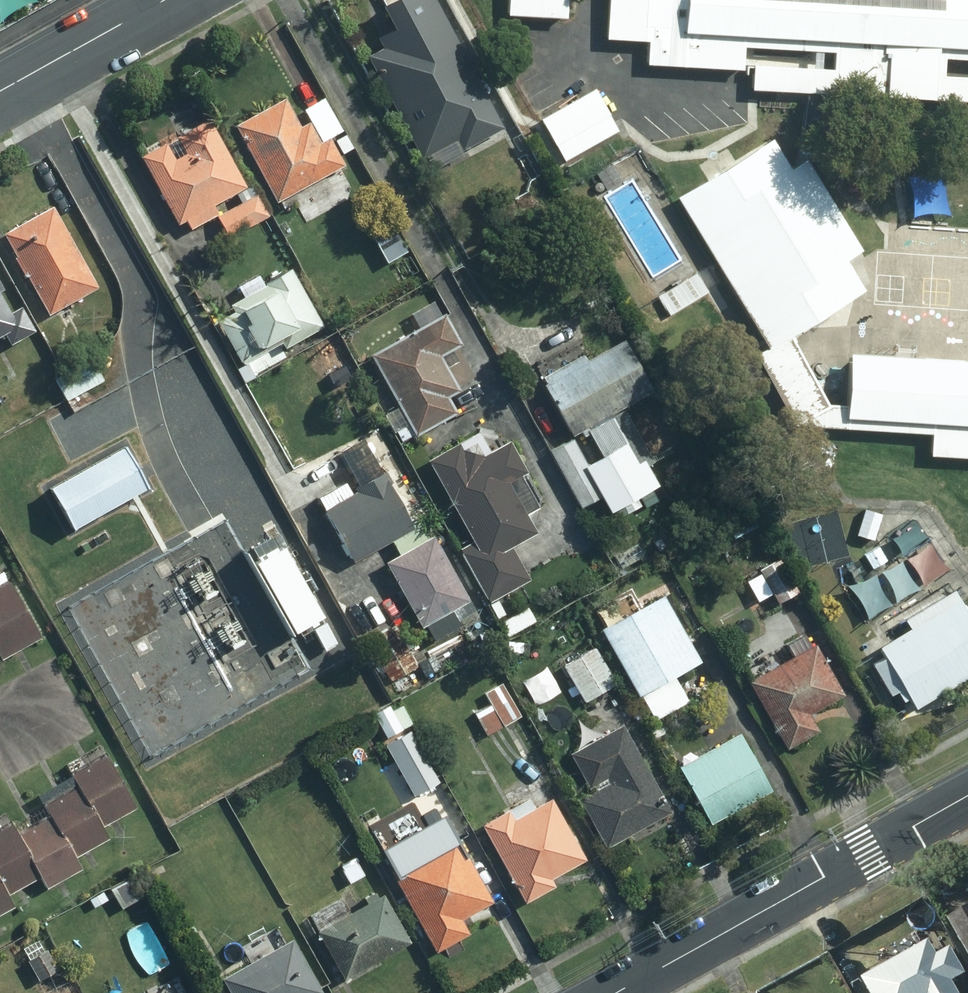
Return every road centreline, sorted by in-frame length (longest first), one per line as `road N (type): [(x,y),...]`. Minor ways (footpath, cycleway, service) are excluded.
road 1 (residential): [(619,992),(967,797)]
road 2 (secondary): [(0,91),(165,0)]

